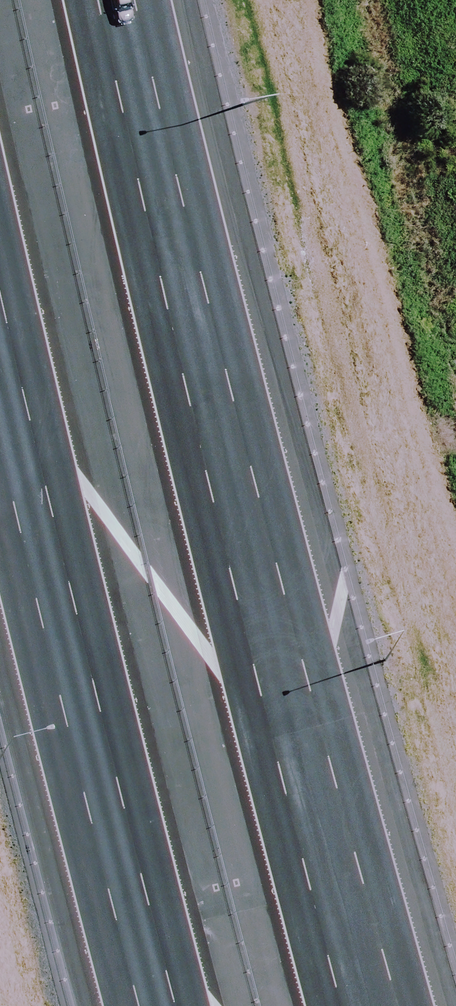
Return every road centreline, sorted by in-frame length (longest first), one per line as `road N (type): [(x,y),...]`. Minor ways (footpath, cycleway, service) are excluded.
road 1 (motorway): [(102,0),(215,496),(347,1005)]
road 2 (motorway): [(181,1005),(0,288)]

